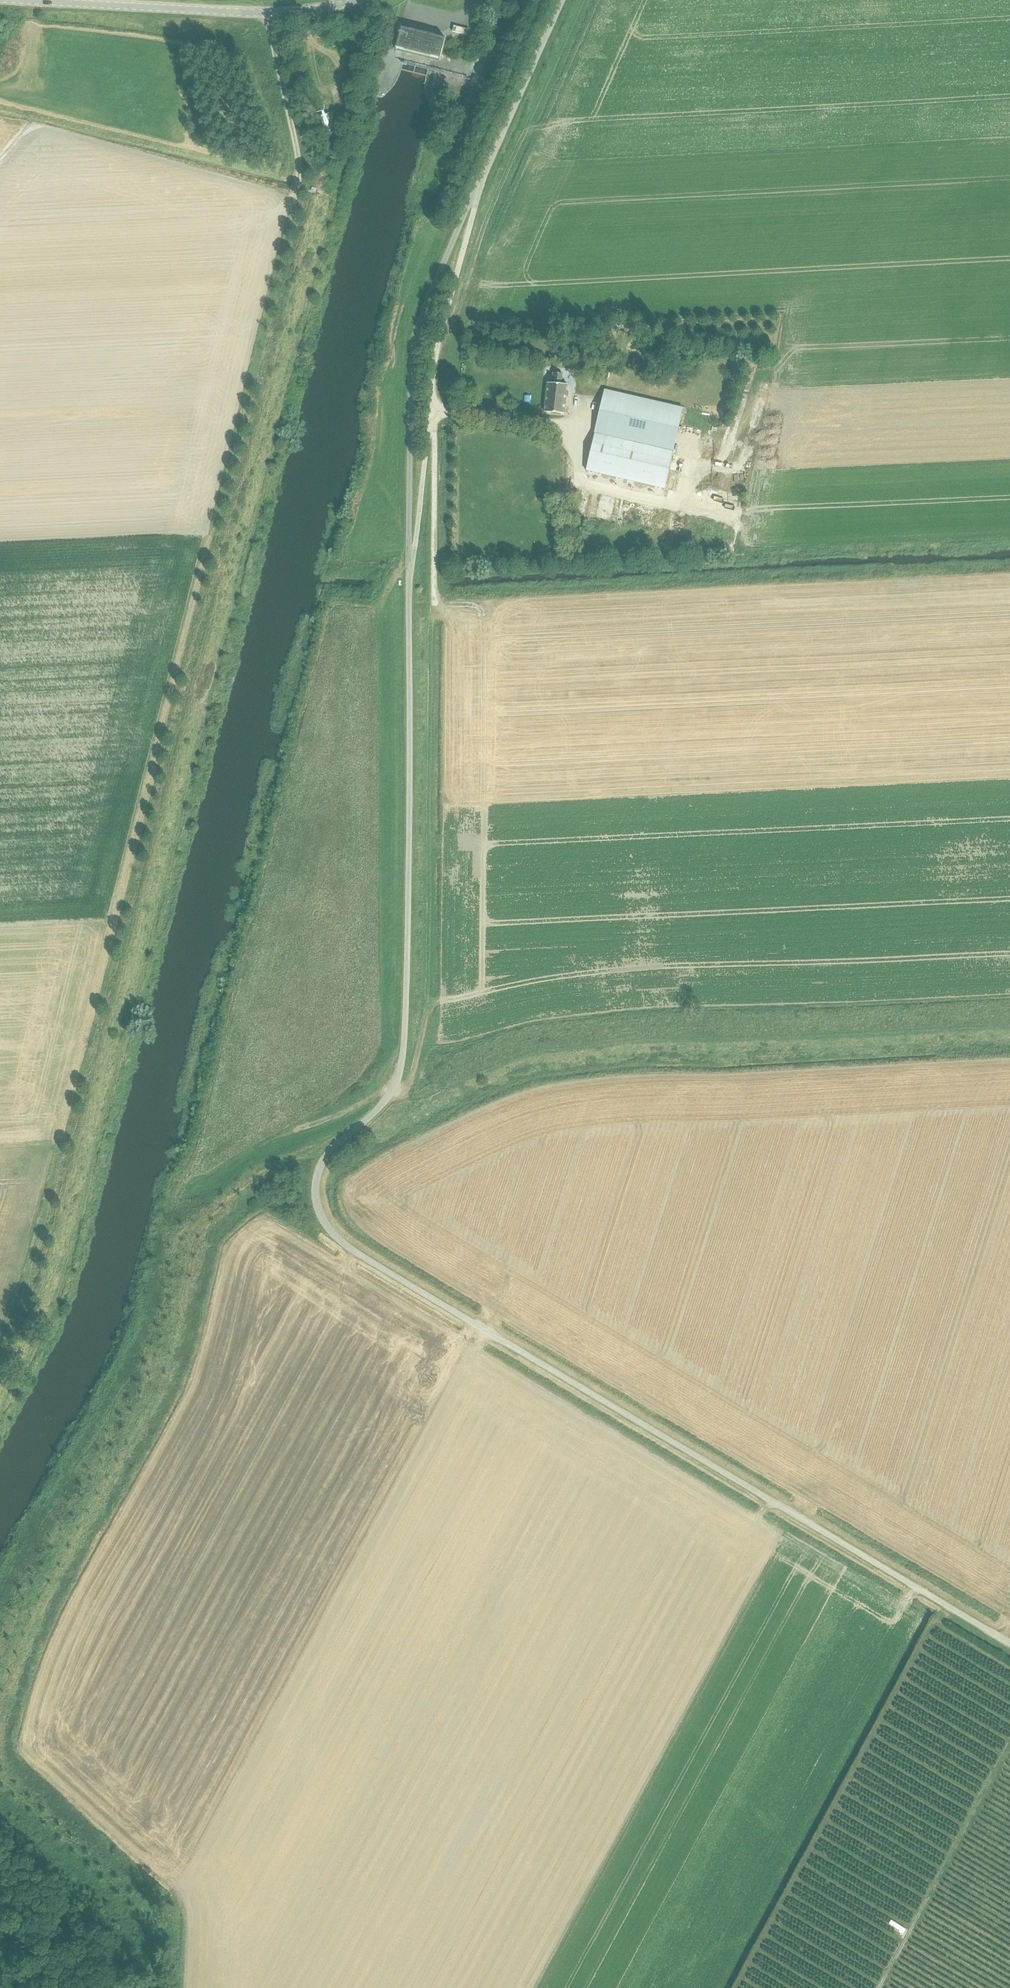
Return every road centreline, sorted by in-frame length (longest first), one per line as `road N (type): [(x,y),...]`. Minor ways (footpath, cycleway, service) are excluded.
road 1 (unclassified): [(1009,1643),(417,1289),(327,1225),(316,1192),(323,1163),(391,1093),(402,1058),(410,572)]
road 2 (track): [(270,13),(298,179),(217,517)]
road 3 (unclassified): [(410,572),(414,344),(474,201)]
road 4 (unclassified): [(410,572),(436,374),(474,201)]
road 5 (tertiary): [(0,0),(238,13)]
road 6 (unclassified): [(474,201),(563,0)]
road 7 (track): [(302,12),(329,96),(343,77),(320,46)]
road 8 (tertiary): [(359,0),(238,13)]

